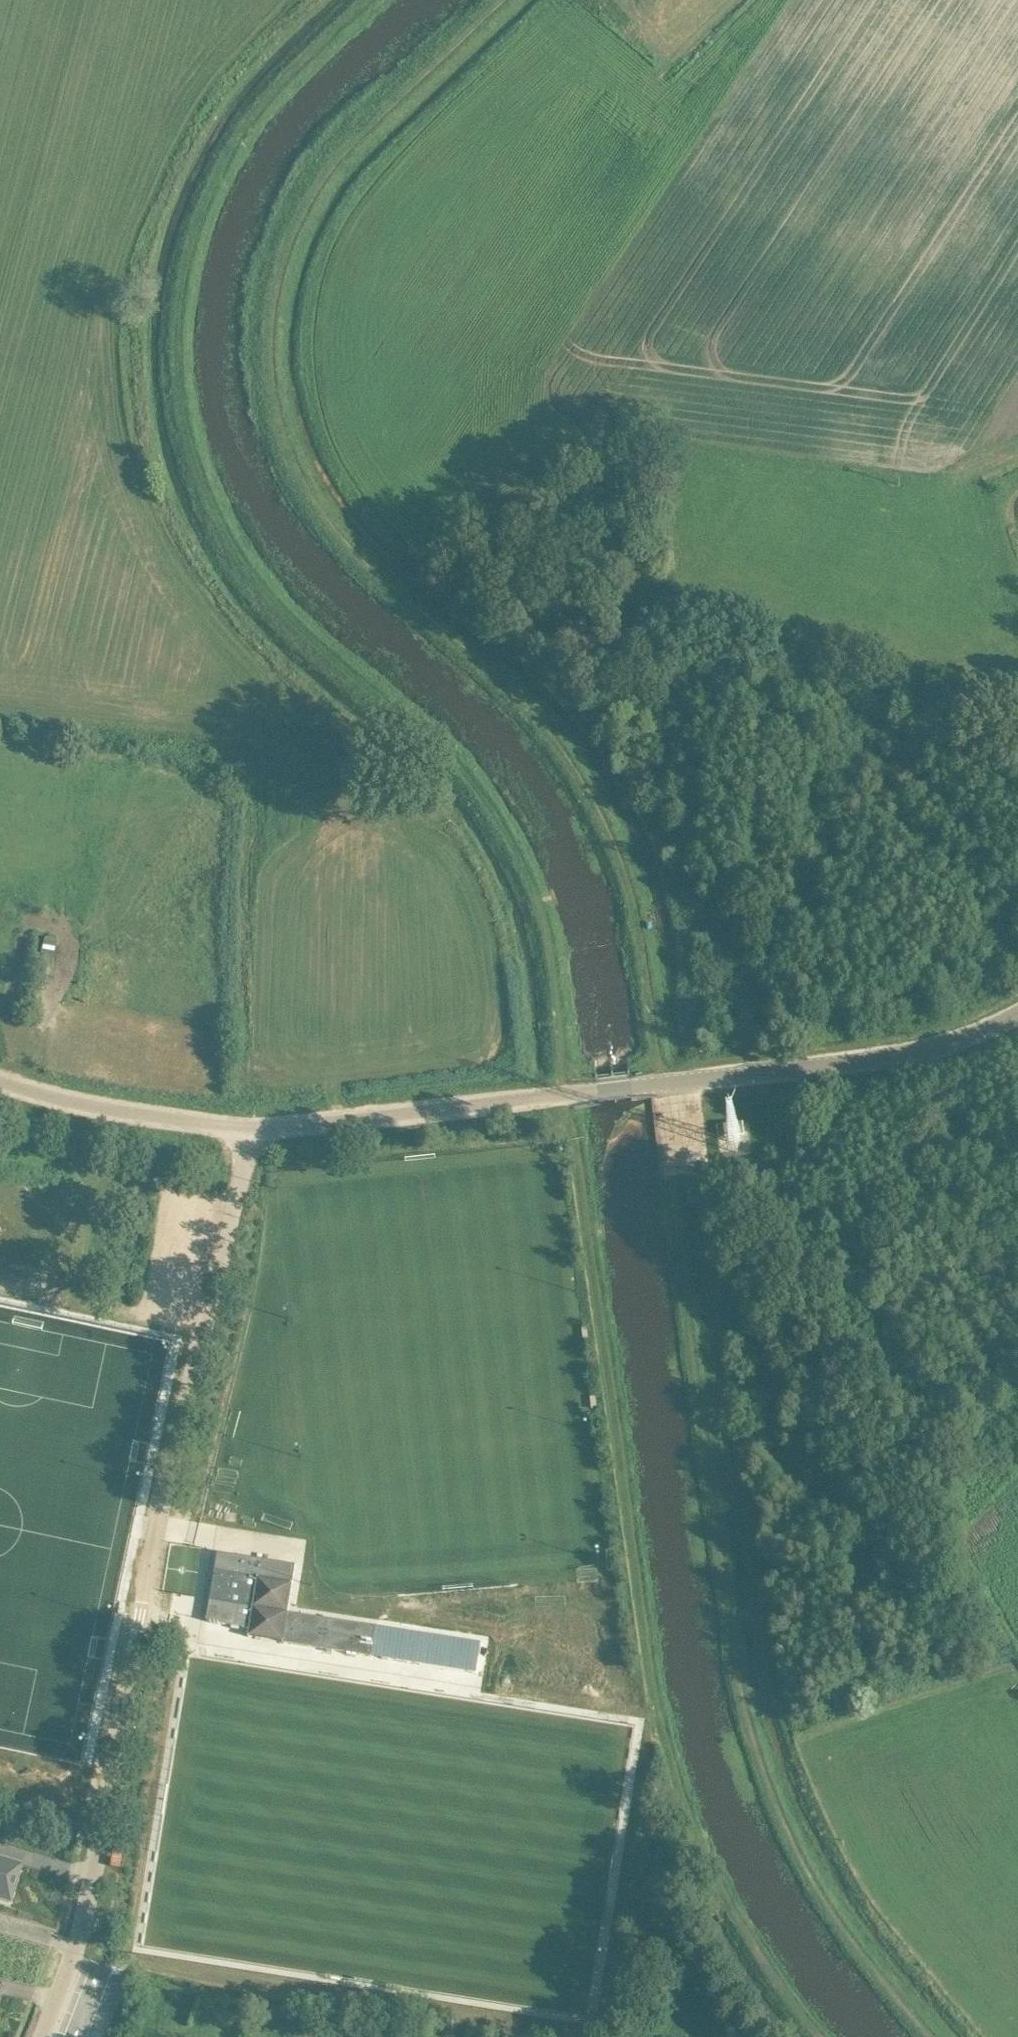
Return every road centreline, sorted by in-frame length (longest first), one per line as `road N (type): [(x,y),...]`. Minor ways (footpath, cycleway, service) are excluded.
road 1 (unclassified): [(40,2036),(81,1935),(162,1512),(252,1136)]
road 2 (unclassified): [(252,1136),(905,1057),(1017,1019)]
road 3 (unclassified): [(252,1136),(0,1080)]

